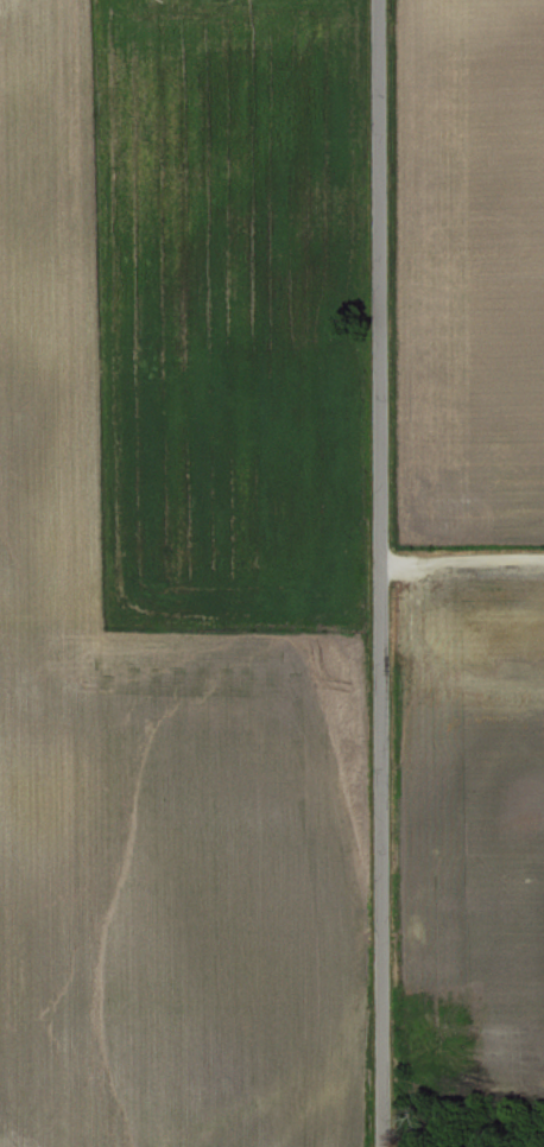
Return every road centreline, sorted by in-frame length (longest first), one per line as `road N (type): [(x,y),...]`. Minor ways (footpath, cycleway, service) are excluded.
road 1 (residential): [(378,1146),(375,0)]

